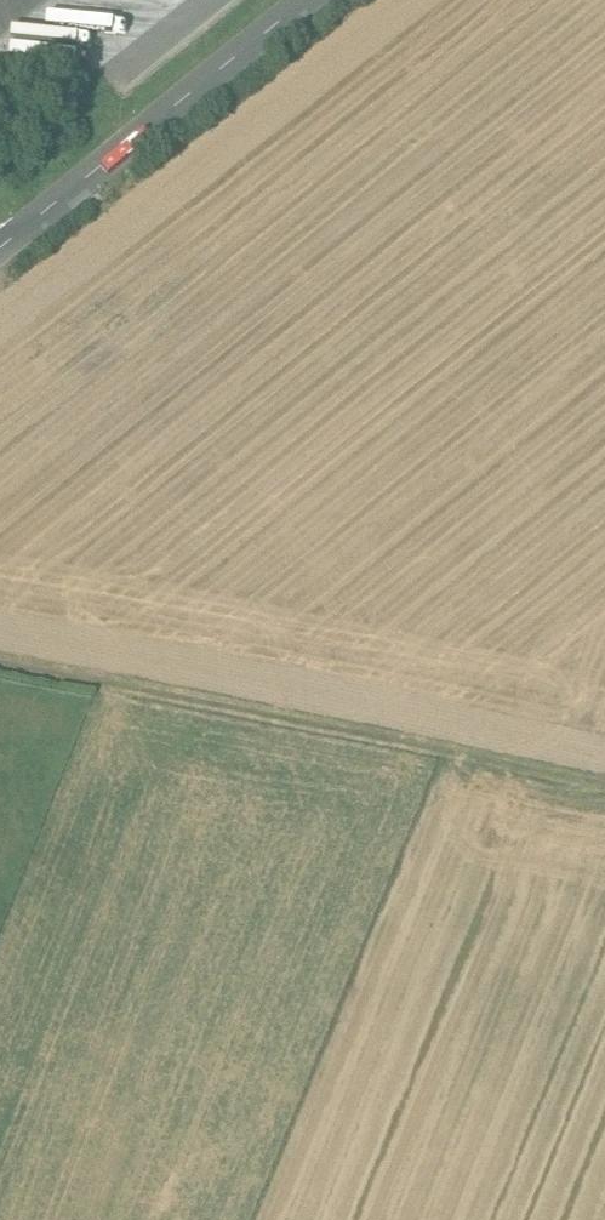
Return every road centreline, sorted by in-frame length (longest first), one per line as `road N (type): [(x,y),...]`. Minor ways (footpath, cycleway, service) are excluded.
road 1 (track): [(604,783),(0,662)]
road 2 (unclassified): [(307,0),(0,247)]

